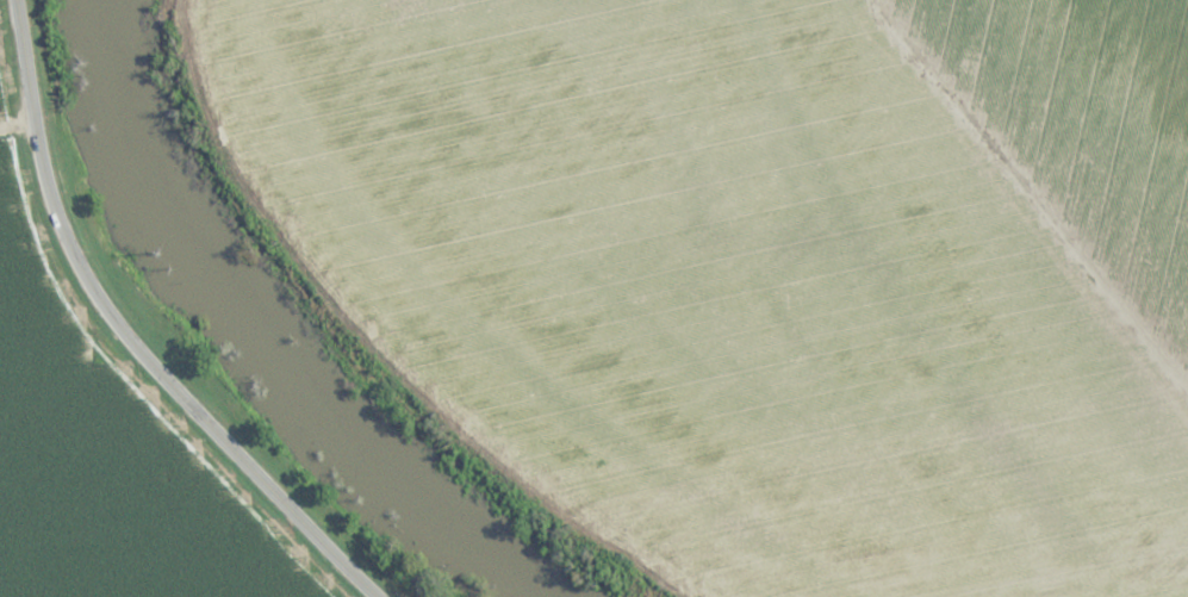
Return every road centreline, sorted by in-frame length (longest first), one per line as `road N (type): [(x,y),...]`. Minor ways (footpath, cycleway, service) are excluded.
road 1 (secondary): [(377,596),(145,360),(101,303),(54,206),(15,0)]

